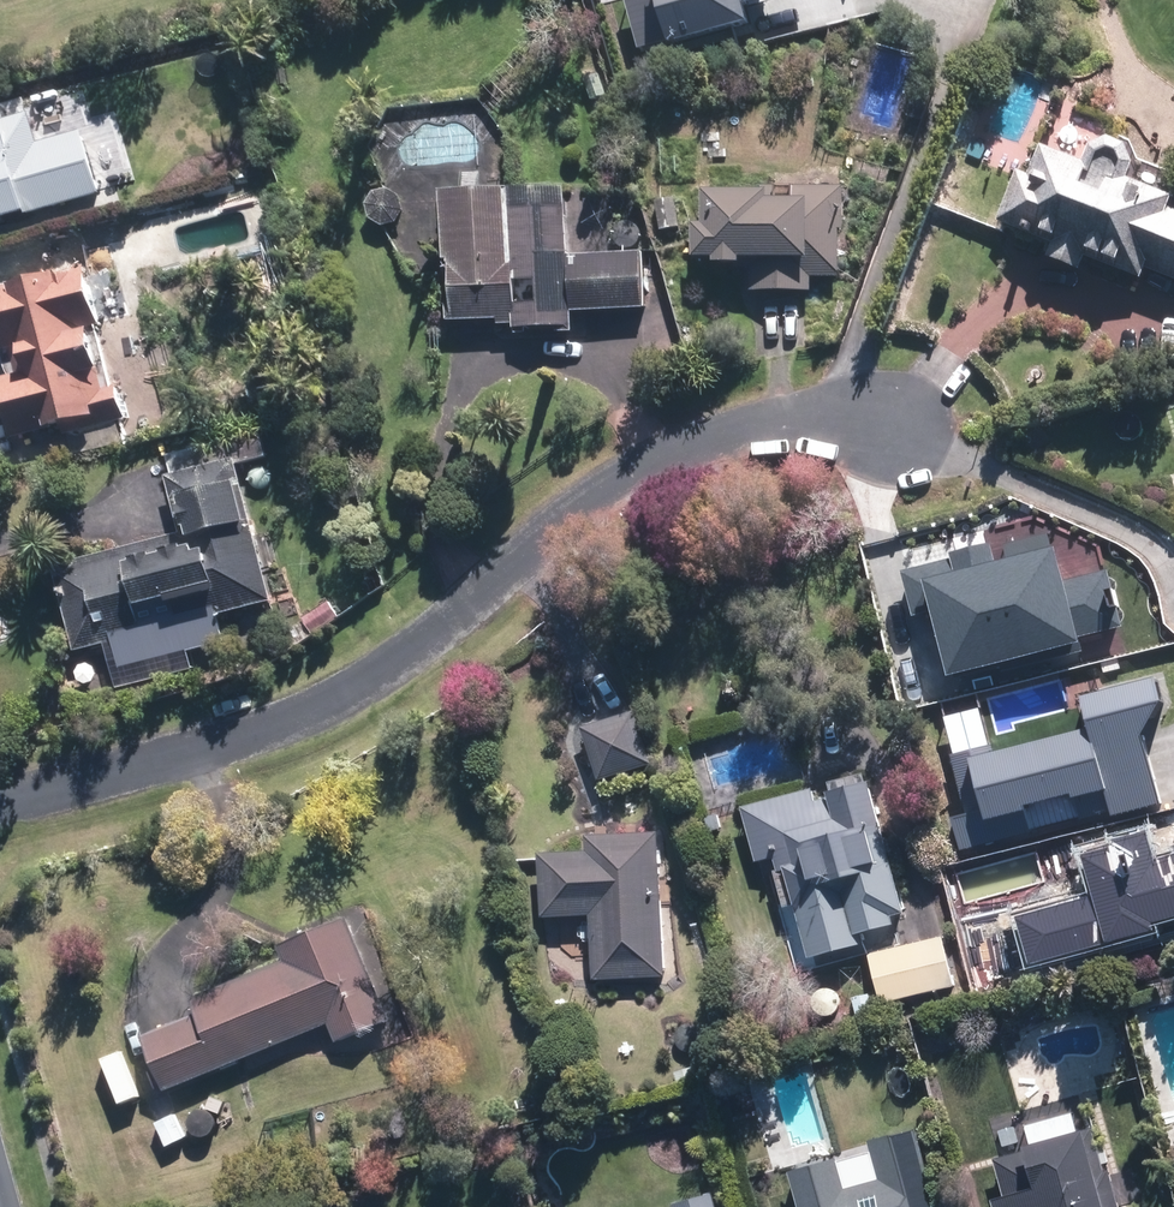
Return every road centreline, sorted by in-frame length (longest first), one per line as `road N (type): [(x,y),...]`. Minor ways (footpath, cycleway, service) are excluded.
road 1 (residential): [(901,431),(827,423),(733,431),(555,525),(335,703),(259,735),(0,805)]

